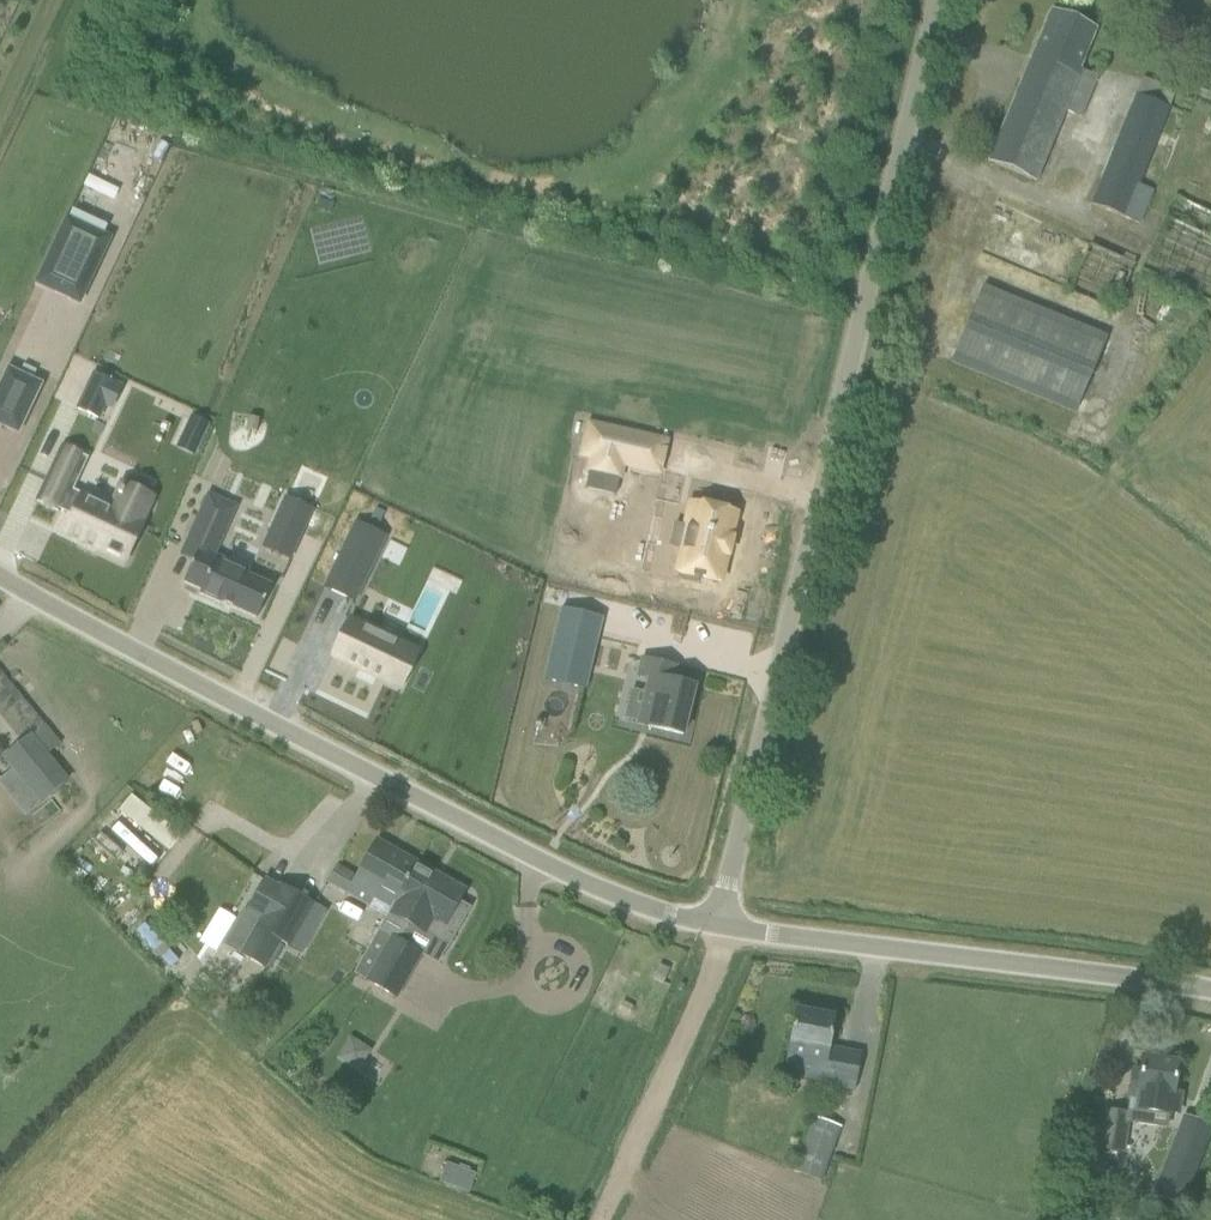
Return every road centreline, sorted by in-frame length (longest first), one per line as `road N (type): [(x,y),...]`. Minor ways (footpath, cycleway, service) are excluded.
road 1 (unclassified): [(722,931),(942,0)]
road 2 (unclassified): [(722,931),(641,914),(0,579)]
road 3 (unclassified): [(1210,988),(722,931)]
road 4 (track): [(599,1219),(680,1061),(722,931)]

